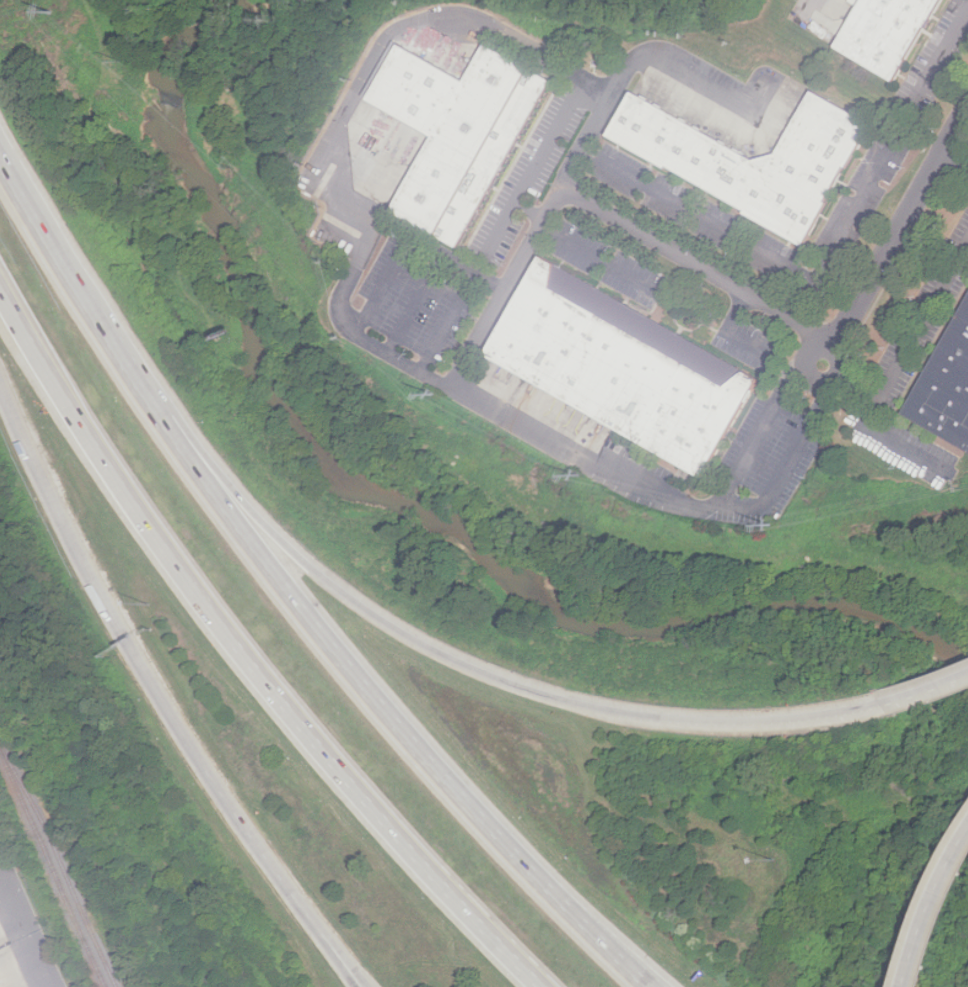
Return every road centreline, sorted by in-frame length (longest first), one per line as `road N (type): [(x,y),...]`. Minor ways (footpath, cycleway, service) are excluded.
road 1 (motorway): [(0,291),(100,459),(264,682),(540,986)]
road 2 (motorway): [(0,386),(133,654),(320,933)]
road 3 (motorway): [(621,714),(491,677),(367,612),(273,532),(130,364)]
road 4 (motorway): [(511,850),(260,556),(130,364)]
road 5 (motorway): [(967,680),(866,711),(771,723),(621,714)]
road 6 (residential): [(967,110),(823,365)]
road 7 (motorway): [(130,364),(0,155)]
road 8 (motorway): [(652,986),(511,850)]
road 9 (motorway): [(967,868),(915,986)]

